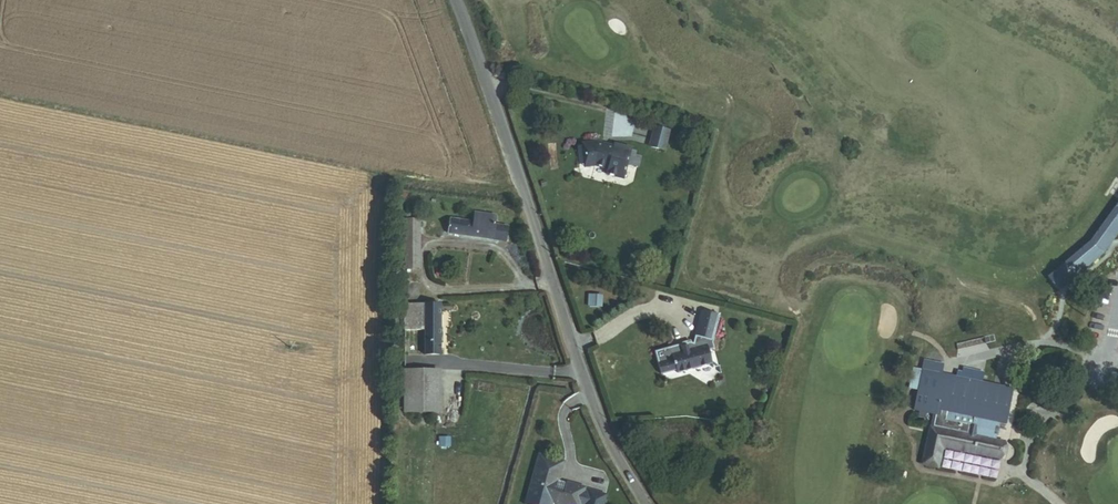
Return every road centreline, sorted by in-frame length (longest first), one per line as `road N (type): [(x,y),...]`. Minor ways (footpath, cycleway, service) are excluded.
road 1 (tertiary): [(645,503),(600,422),(452,0)]

